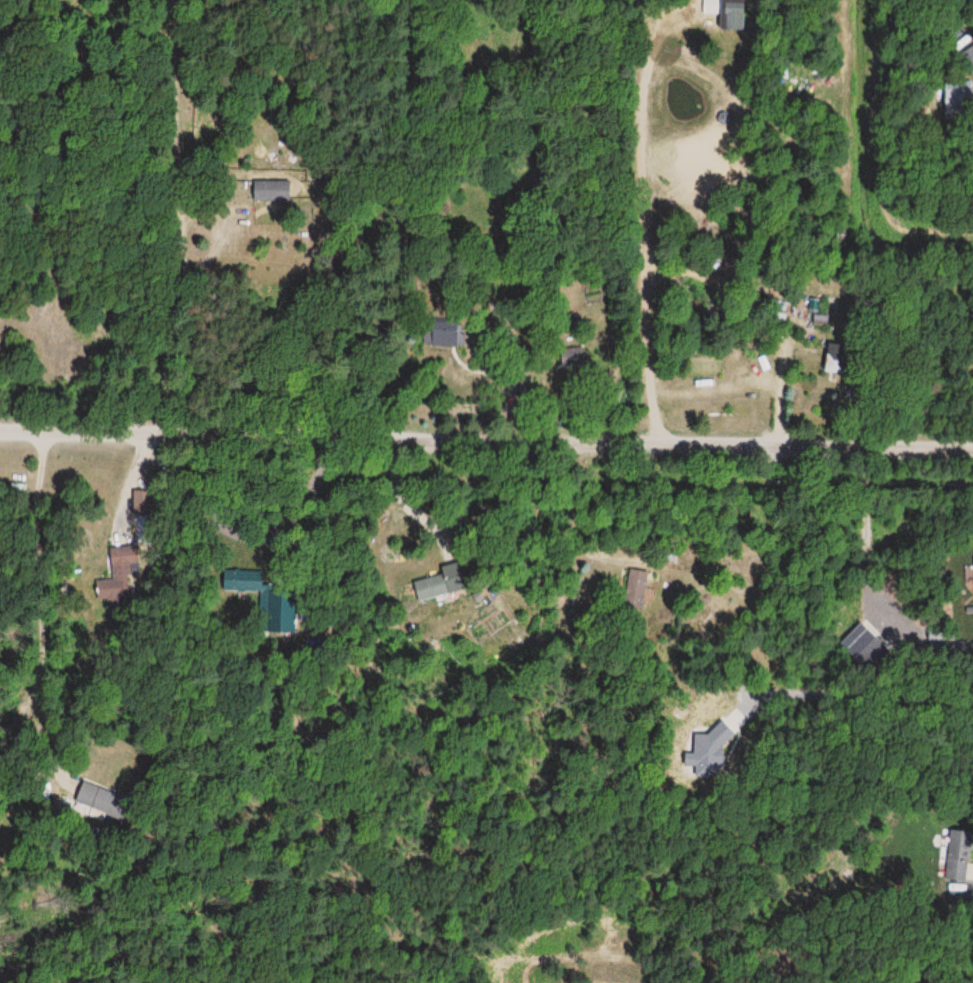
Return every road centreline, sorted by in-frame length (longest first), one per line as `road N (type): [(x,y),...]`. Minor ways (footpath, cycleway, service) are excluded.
road 1 (residential): [(972,446),(0,429)]
road 2 (residential): [(59,743),(43,665),(43,429)]

